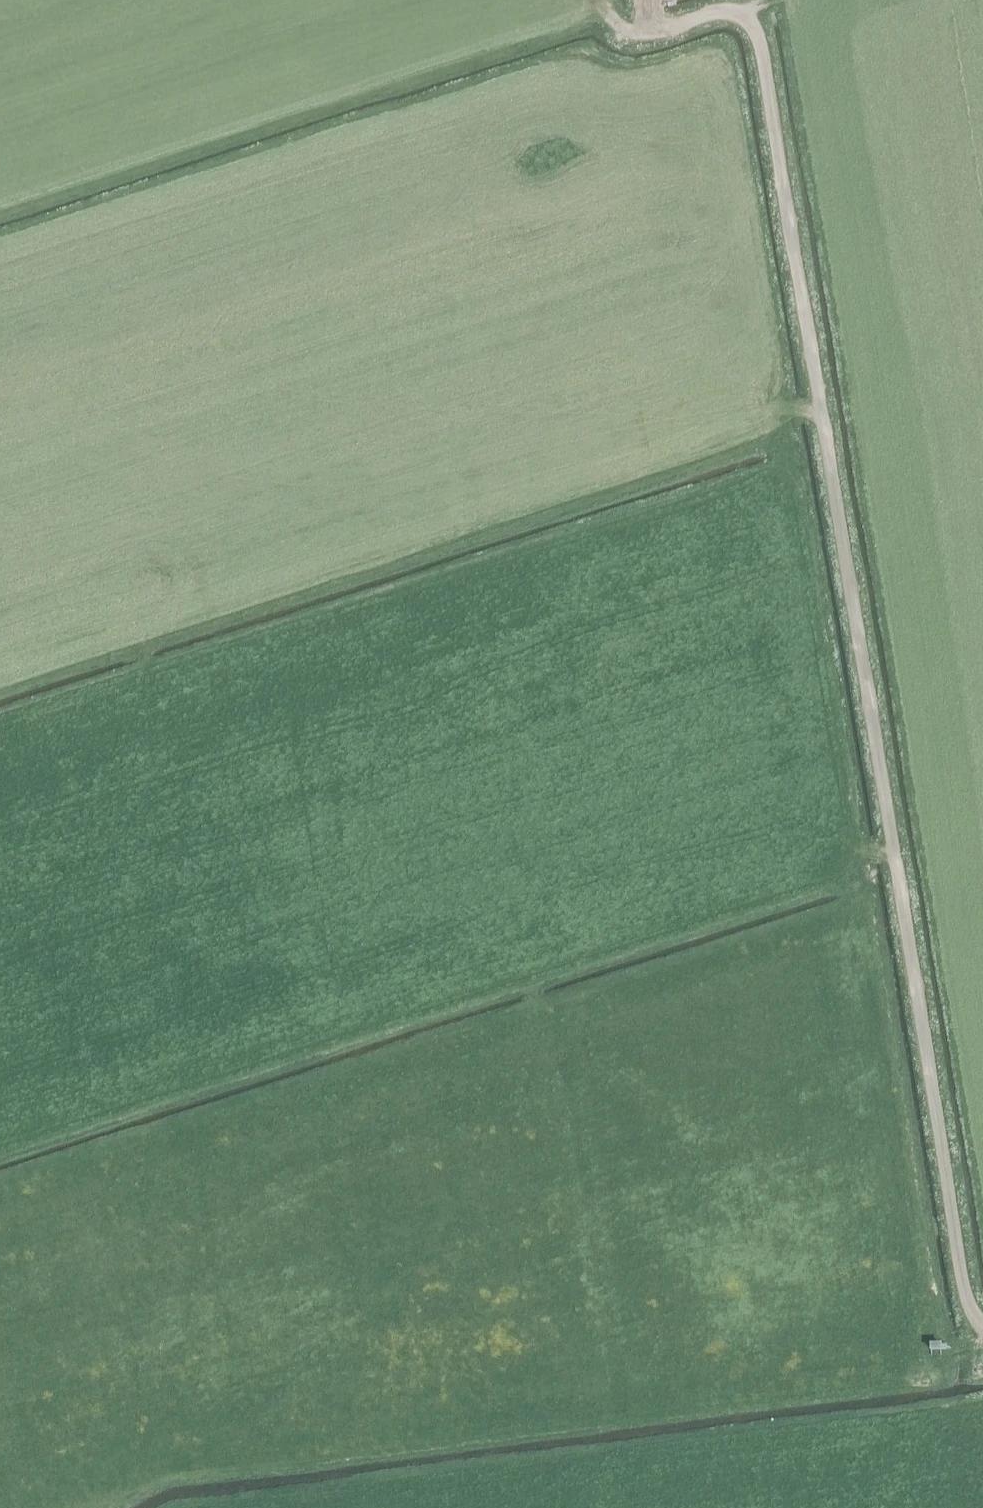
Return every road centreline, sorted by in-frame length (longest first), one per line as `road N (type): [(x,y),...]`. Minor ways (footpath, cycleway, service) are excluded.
road 1 (track): [(982,1324),(965,1286),(760,35),(744,10),(716,9),(650,32),(640,0)]

